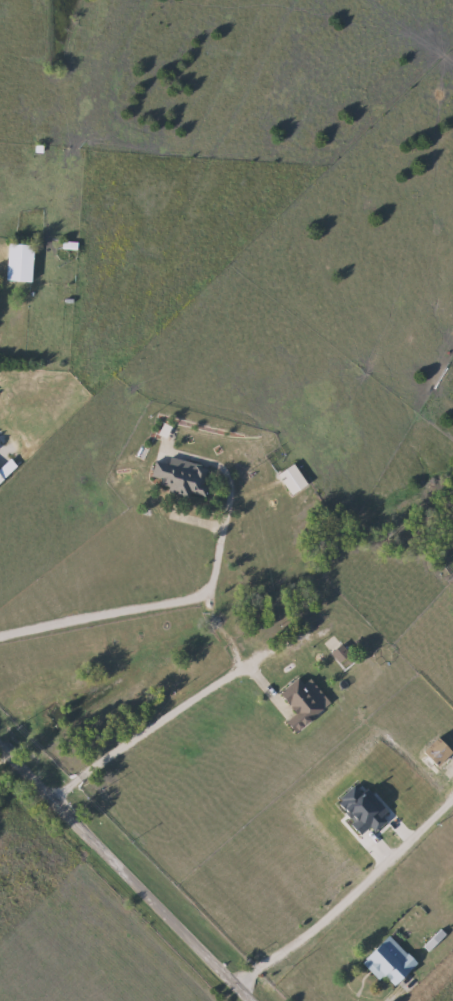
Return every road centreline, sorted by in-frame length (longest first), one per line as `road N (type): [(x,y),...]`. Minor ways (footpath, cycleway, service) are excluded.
road 1 (residential): [(0,737),(246,1000)]

